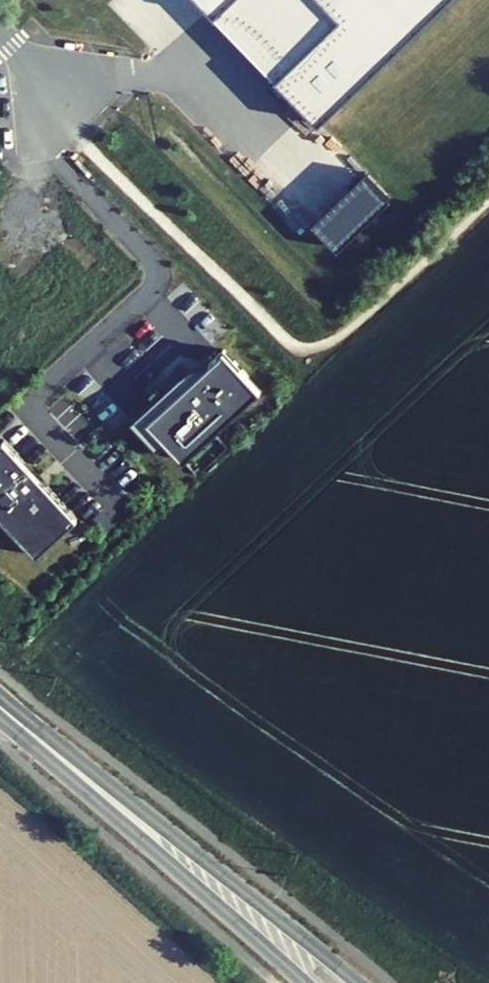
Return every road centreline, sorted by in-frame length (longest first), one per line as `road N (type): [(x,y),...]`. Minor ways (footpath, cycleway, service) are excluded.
road 1 (primary): [(359,982),(0,706)]
road 2 (primary): [(0,711),(303,982)]

